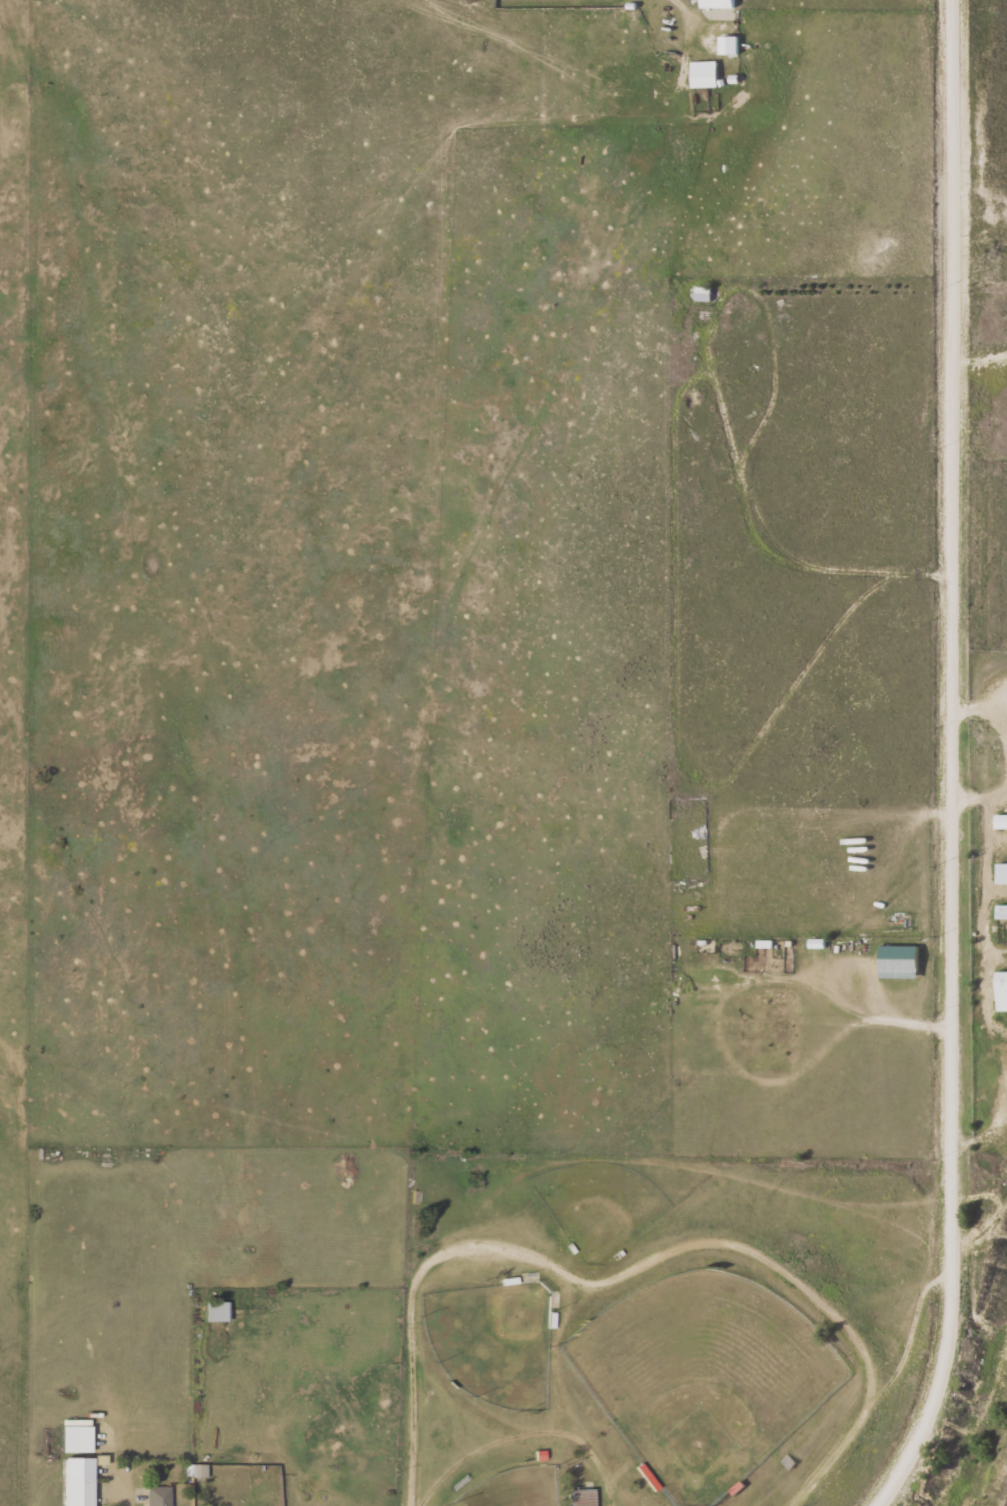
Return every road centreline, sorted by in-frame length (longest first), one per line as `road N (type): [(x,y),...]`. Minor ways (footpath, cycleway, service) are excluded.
road 1 (residential): [(882,1505),(932,1409),(953,1317),(954,0)]

